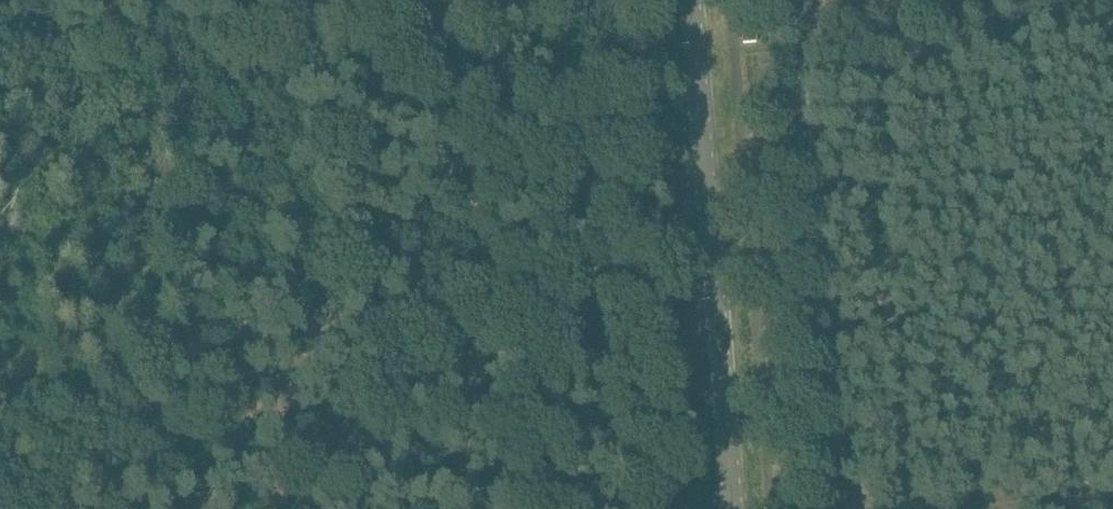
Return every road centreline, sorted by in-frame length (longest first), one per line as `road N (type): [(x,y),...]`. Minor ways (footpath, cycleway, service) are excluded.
road 1 (unclassified): [(733,508),(690,0)]

